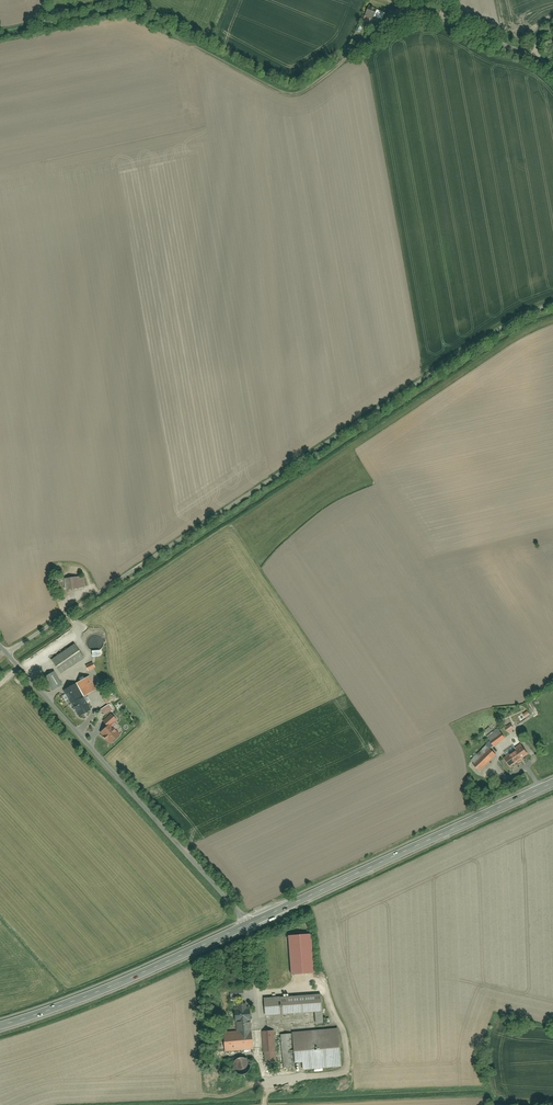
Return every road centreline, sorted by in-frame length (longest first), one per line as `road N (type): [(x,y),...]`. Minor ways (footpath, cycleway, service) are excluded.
road 1 (residential): [(552,303),(506,325),(7,653)]
road 2 (residential): [(7,653),(248,925)]
road 3 (primary): [(248,925),(552,783)]
road 4 (primary): [(0,1026),(248,925)]

